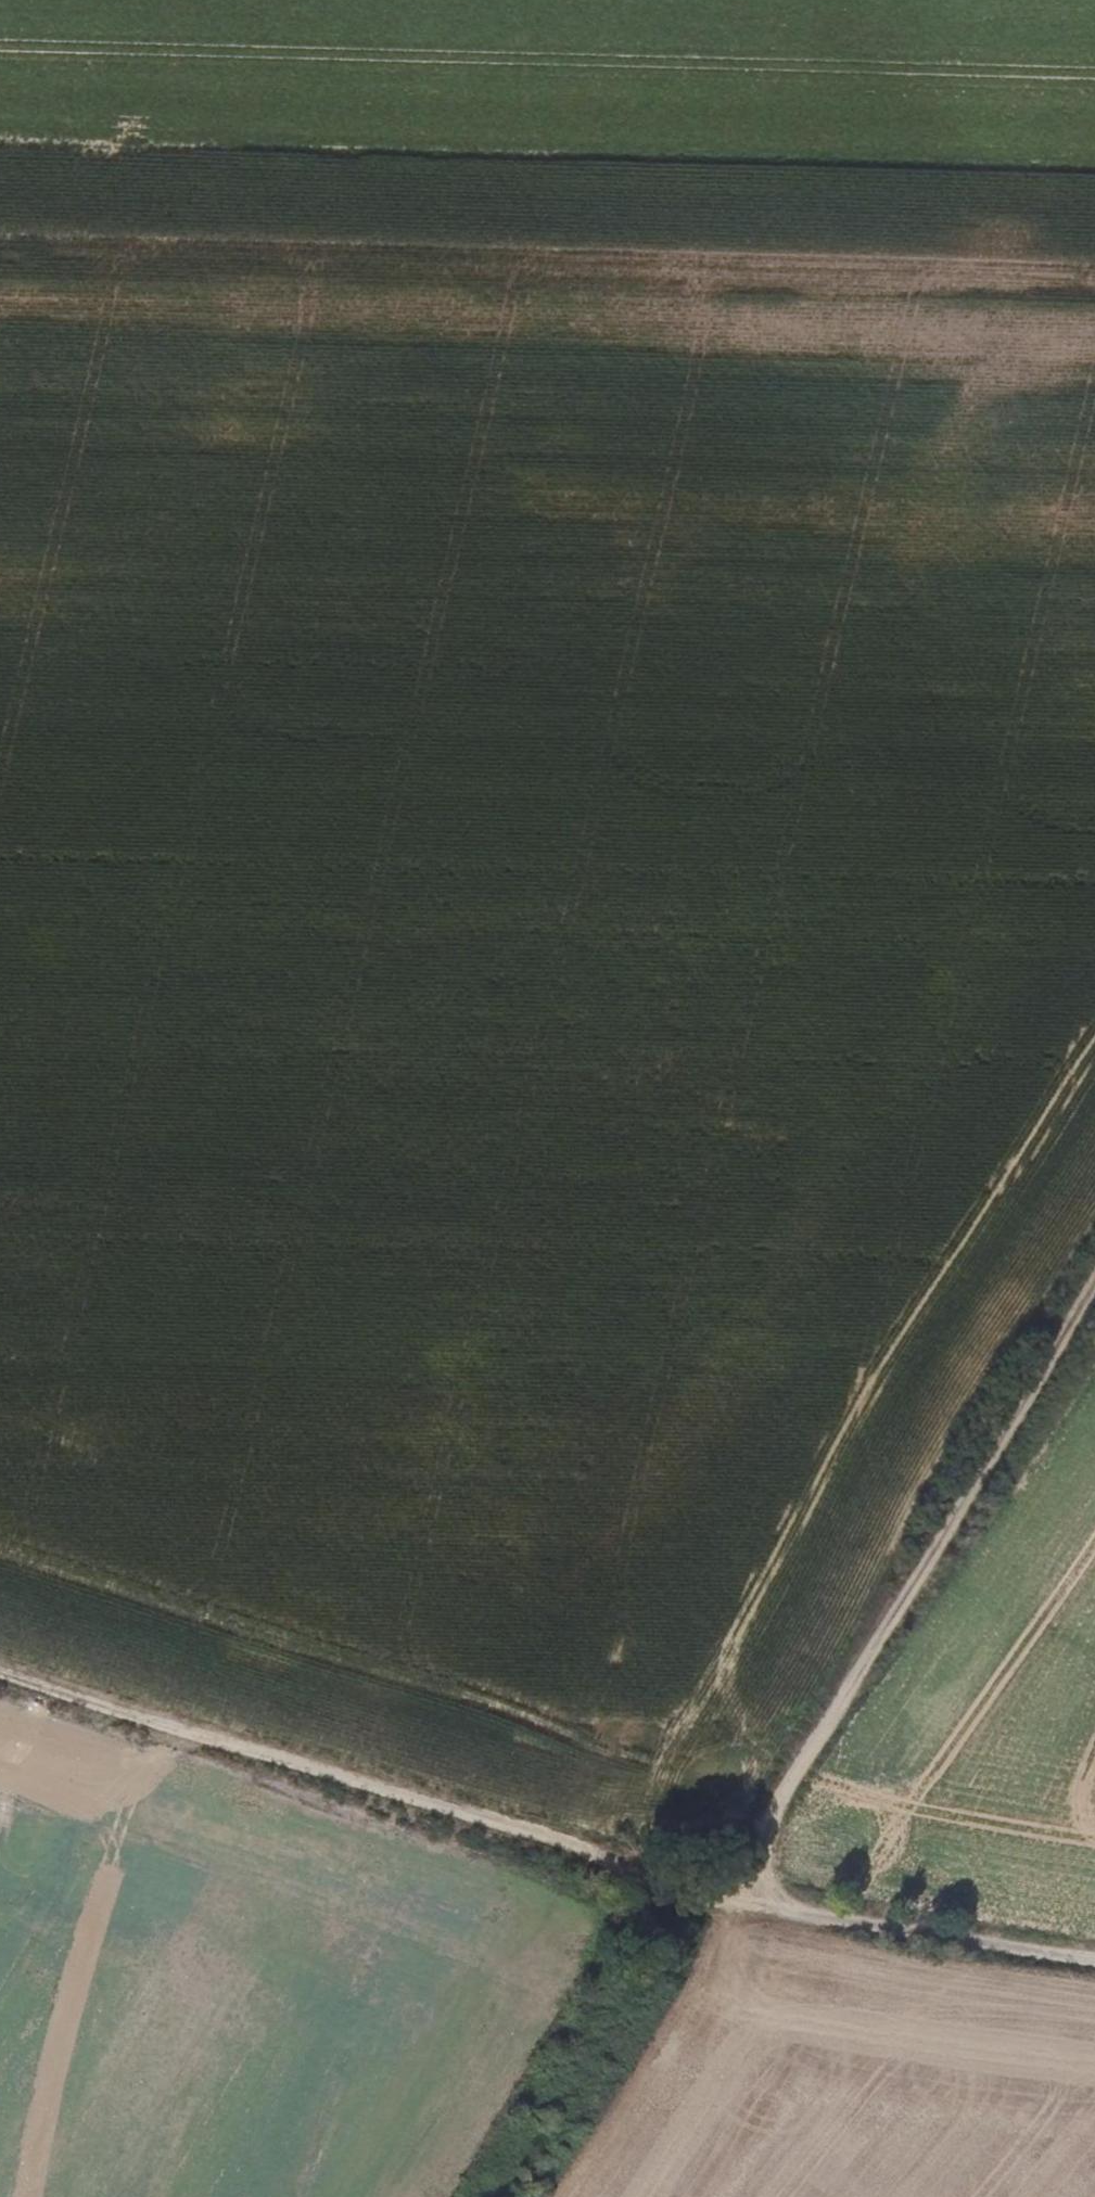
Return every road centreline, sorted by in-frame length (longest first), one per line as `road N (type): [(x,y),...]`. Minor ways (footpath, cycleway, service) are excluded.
road 1 (track): [(0,1684),(268,1754),(737,1917)]
road 2 (track): [(737,1917),(766,1822),(1094,1288)]
road 3 (track): [(737,1917),(1094,1962)]

